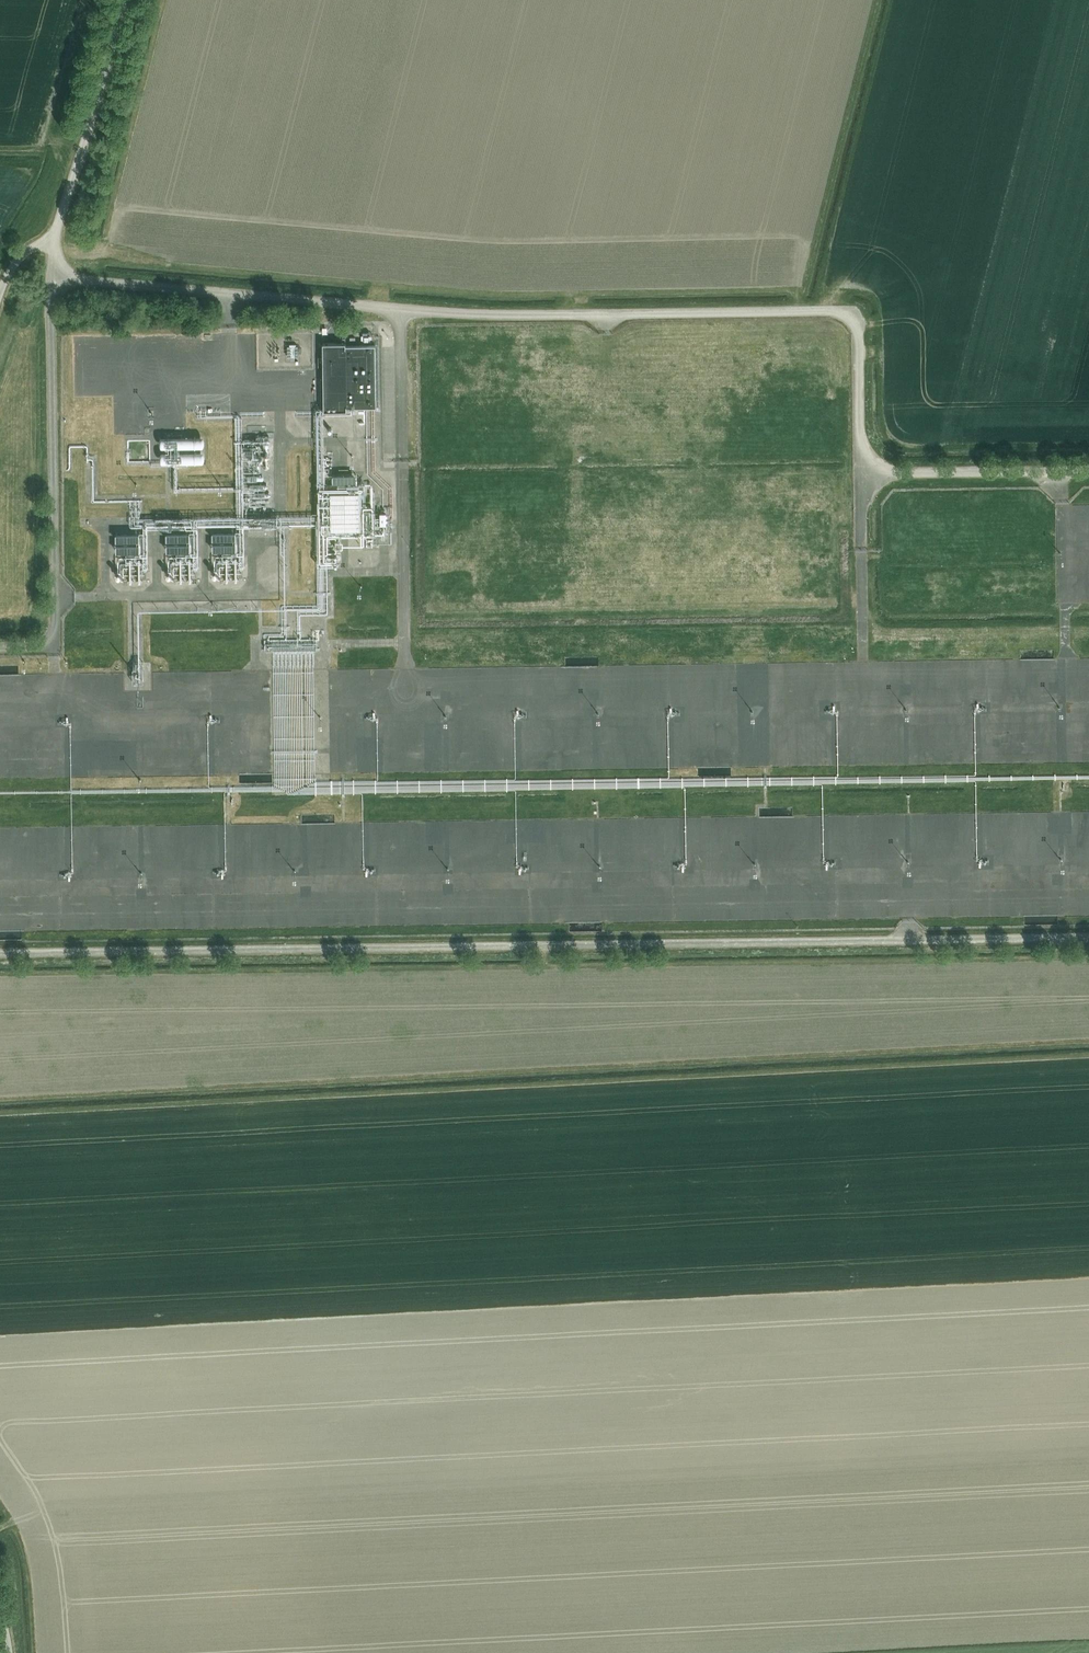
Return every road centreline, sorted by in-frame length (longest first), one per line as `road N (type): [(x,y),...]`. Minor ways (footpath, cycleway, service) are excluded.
road 1 (unclassified): [(0,292),(16,261),(53,233),(62,214),(124,0)]

